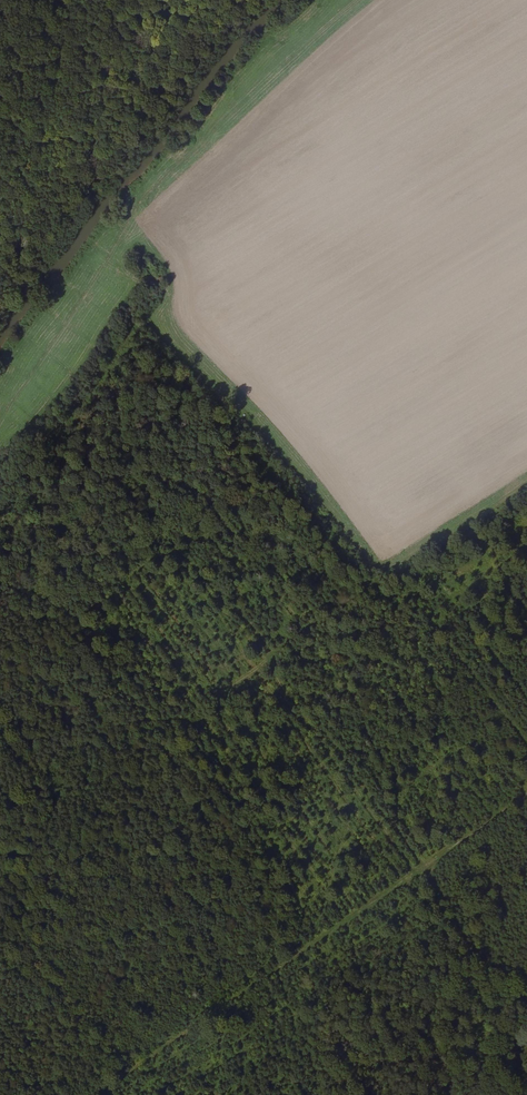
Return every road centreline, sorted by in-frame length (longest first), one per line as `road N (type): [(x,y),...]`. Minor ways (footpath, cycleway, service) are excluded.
road 1 (track): [(384,0),(123,235),(0,421)]

